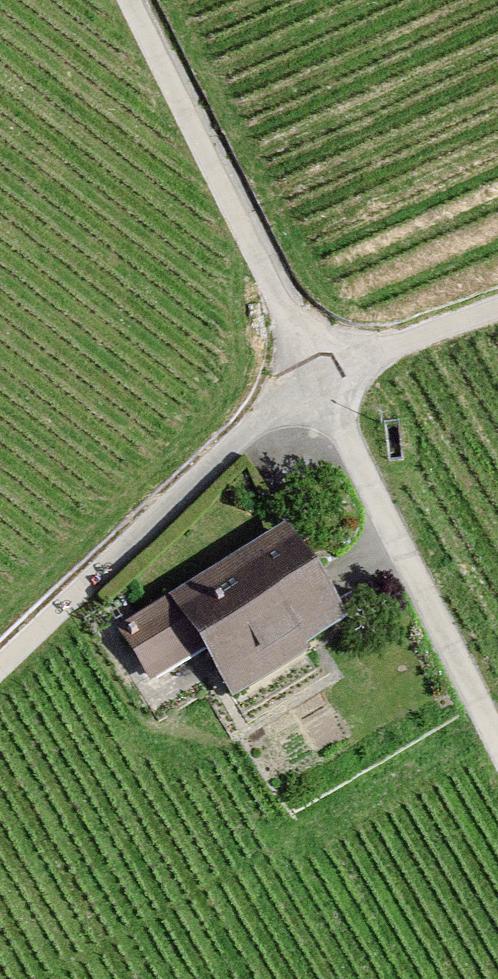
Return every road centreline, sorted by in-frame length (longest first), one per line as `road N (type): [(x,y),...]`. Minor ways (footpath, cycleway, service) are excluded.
road 1 (track): [(497,311),(316,374),(0,667)]
road 2 (track): [(316,374),(131,0)]
road 3 (track): [(316,374),(497,745)]

